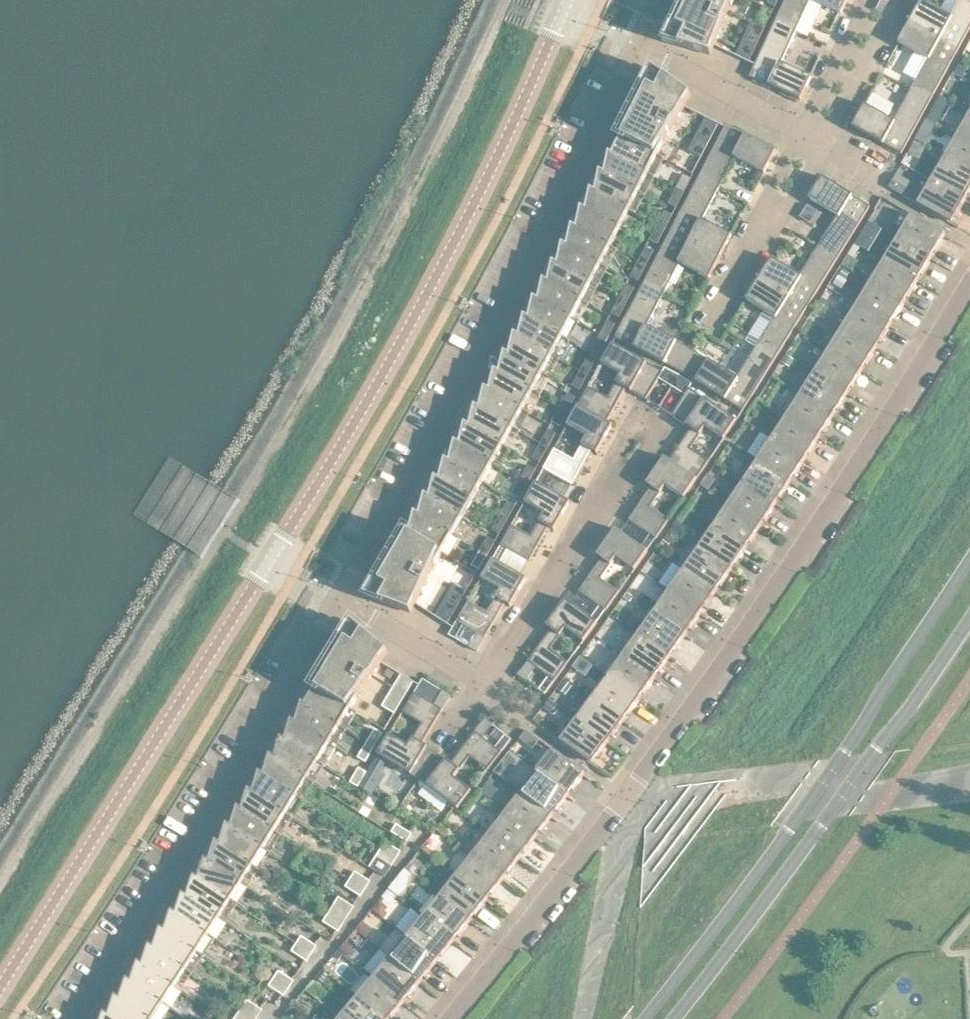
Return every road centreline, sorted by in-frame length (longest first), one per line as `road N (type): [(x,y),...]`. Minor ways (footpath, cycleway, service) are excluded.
road 1 (tertiary): [(0,987),(328,475),(566,0)]
road 2 (residential): [(449,1018),(665,739),(867,452),(969,285)]
road 3 (residential): [(339,596),(643,39)]
road 4 (secondary): [(969,556),(756,877),(640,1018)]
road 5 (secondary): [(666,1018),(969,615)]
road 6 (residential): [(68,1018),(184,848),(339,596)]
road 7 (residential): [(655,412),(483,681)]
road 8 (residential): [(717,309),(818,129)]
road 9 (residential): [(818,129),(643,39)]
road 10 (residential): [(483,681),(339,596)]
road 11 (residential): [(818,129),(885,0)]

